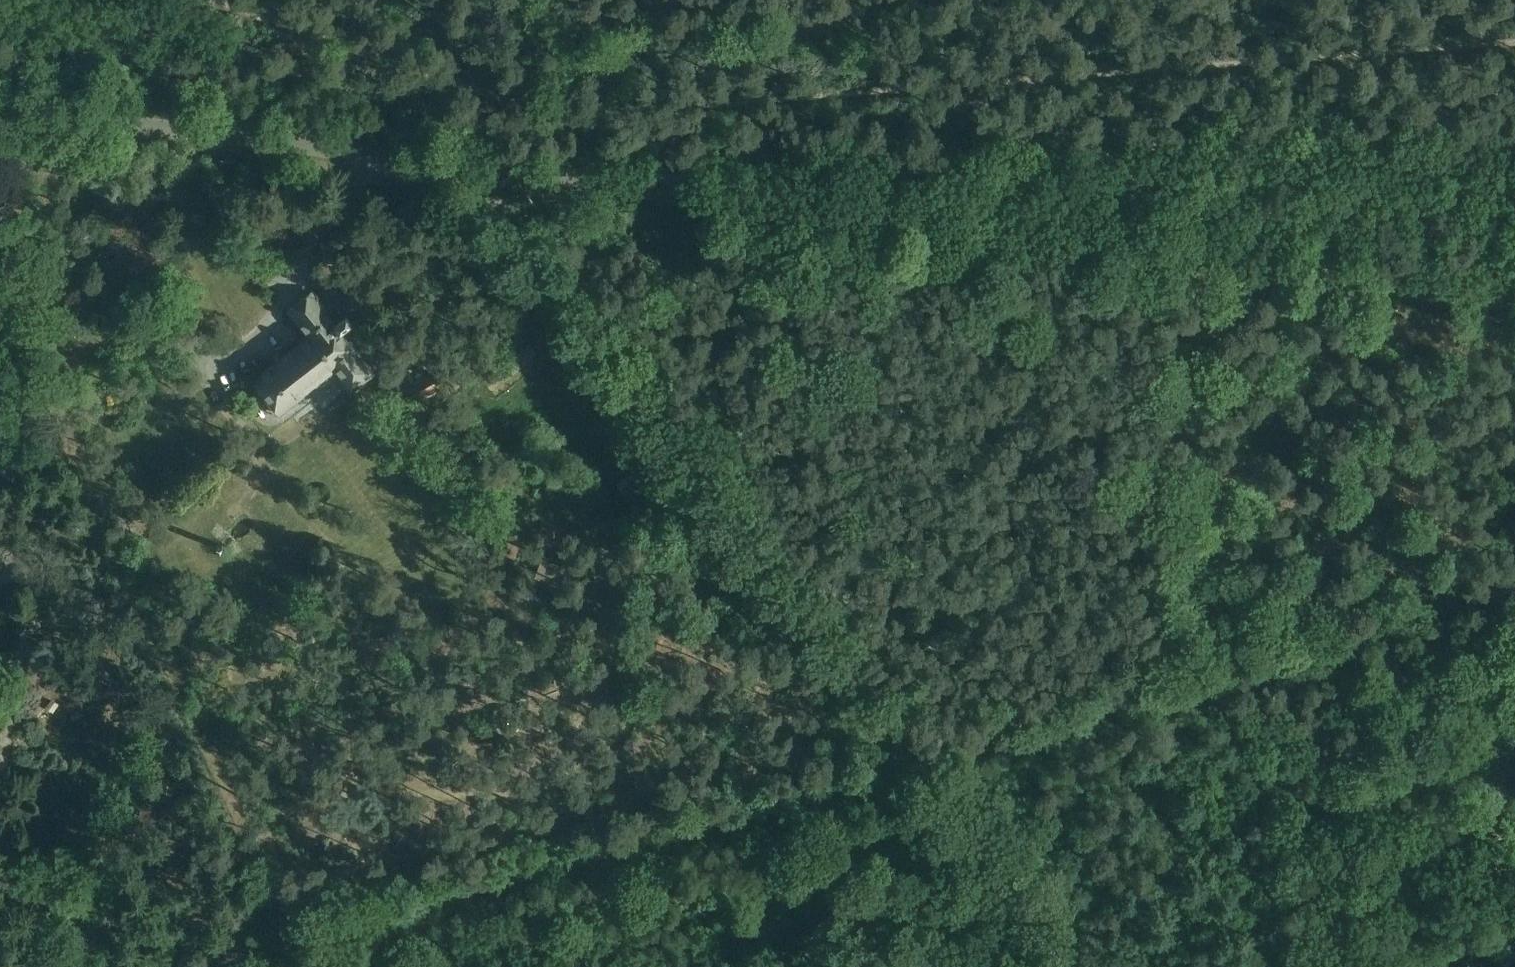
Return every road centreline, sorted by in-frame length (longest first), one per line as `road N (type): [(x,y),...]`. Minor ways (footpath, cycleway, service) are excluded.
road 1 (unclassified): [(1514,309),(0,106)]

